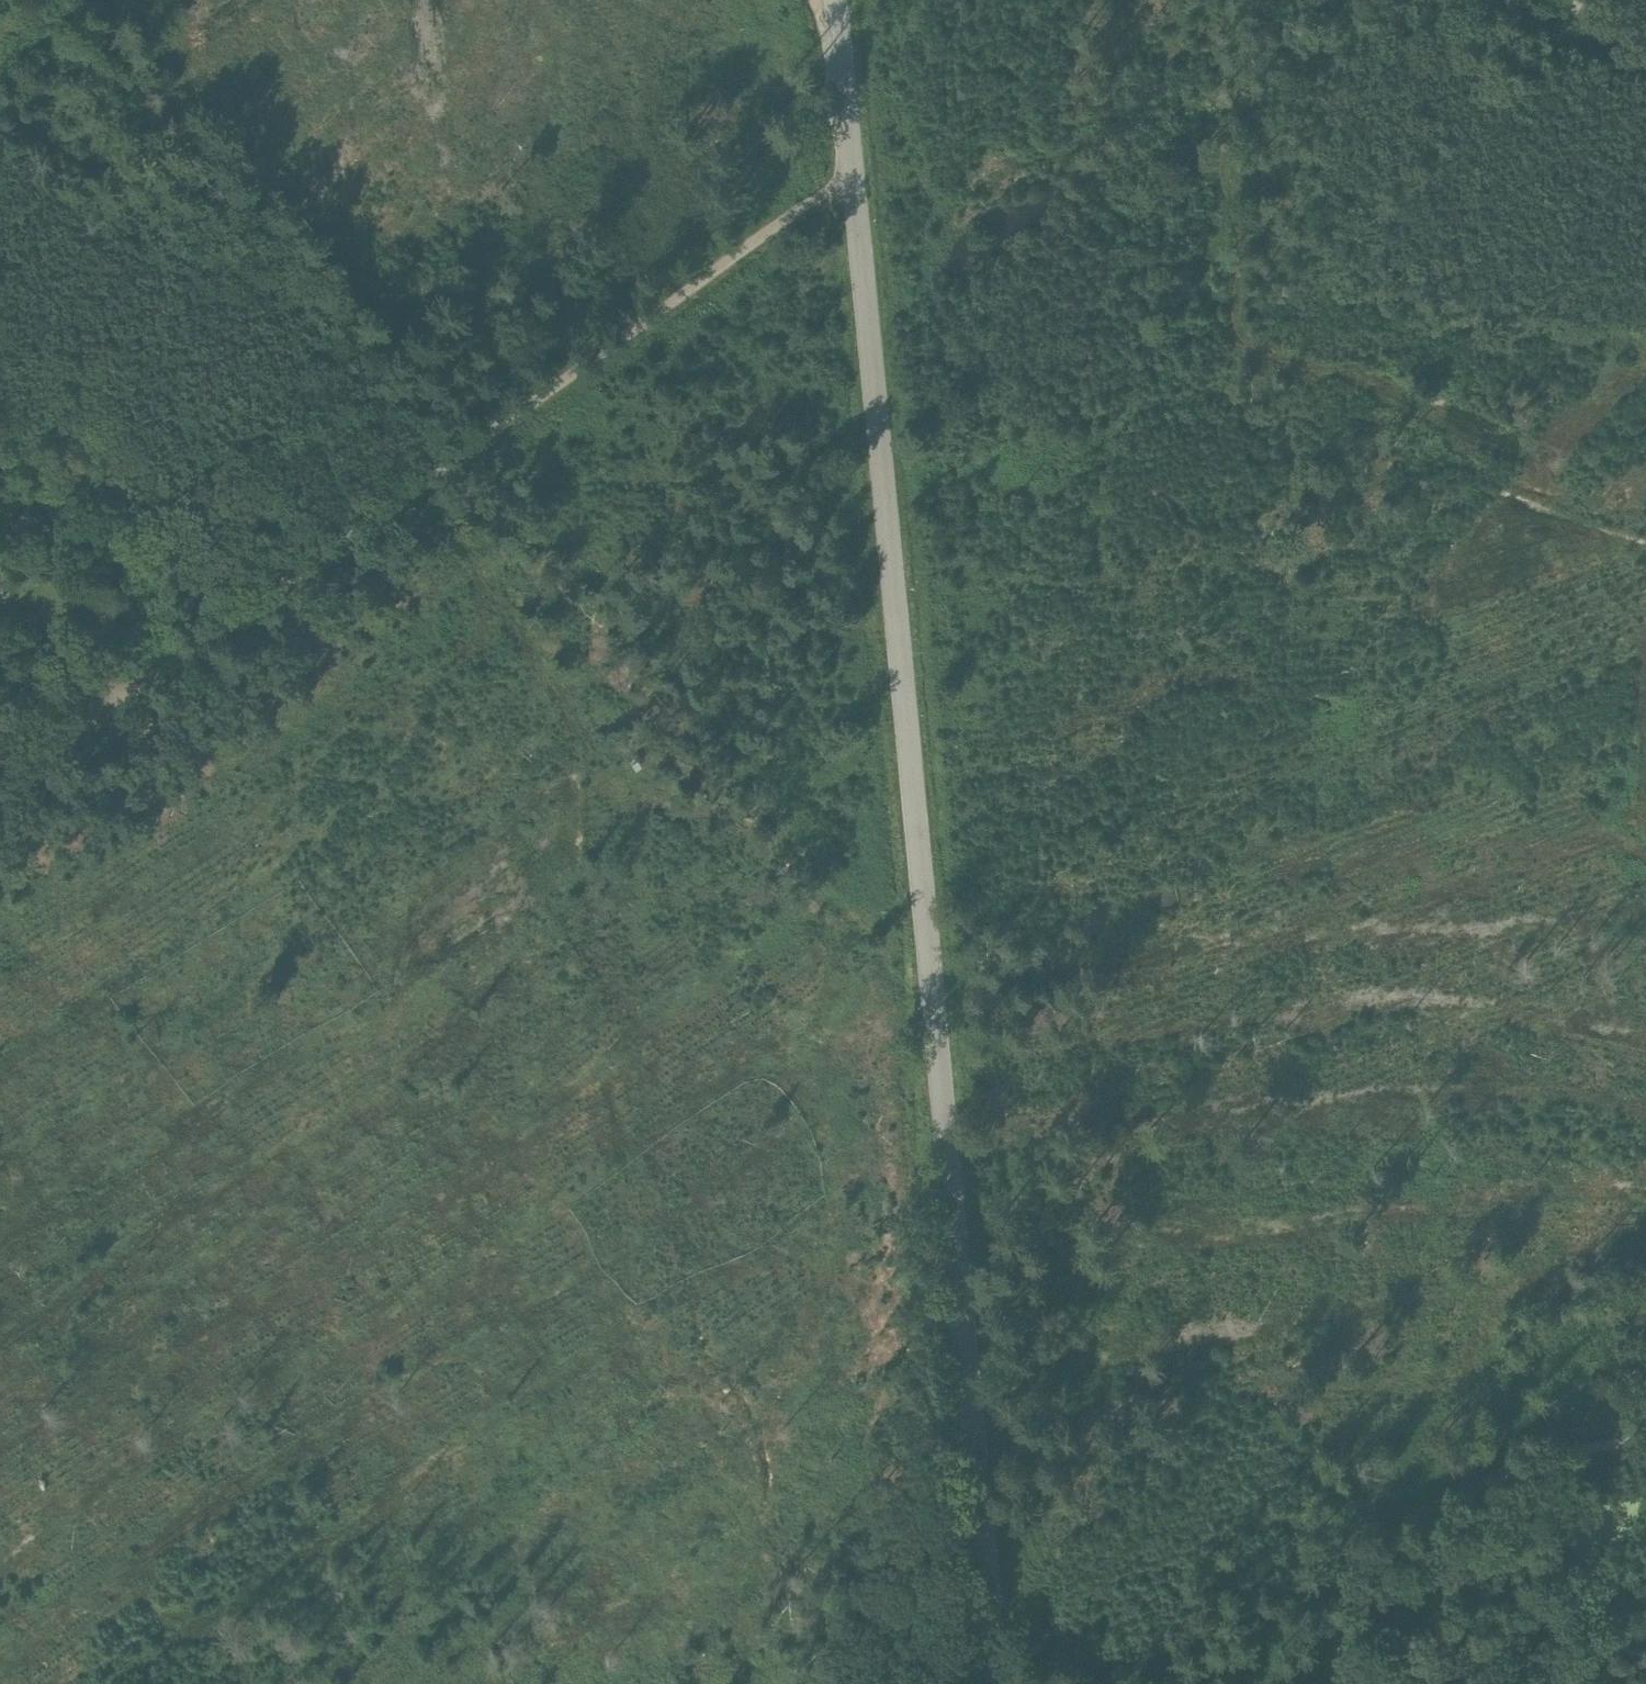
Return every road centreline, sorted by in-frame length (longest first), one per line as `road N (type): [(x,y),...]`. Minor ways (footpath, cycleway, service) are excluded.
road 1 (unclassified): [(1004,1683),(846,0)]
road 2 (track): [(0,784),(862,160)]
road 3 (track): [(1645,1441),(1556,1455),(1428,1508),(1382,1554),(1336,1683)]
road 4 (track): [(0,598),(133,687)]

